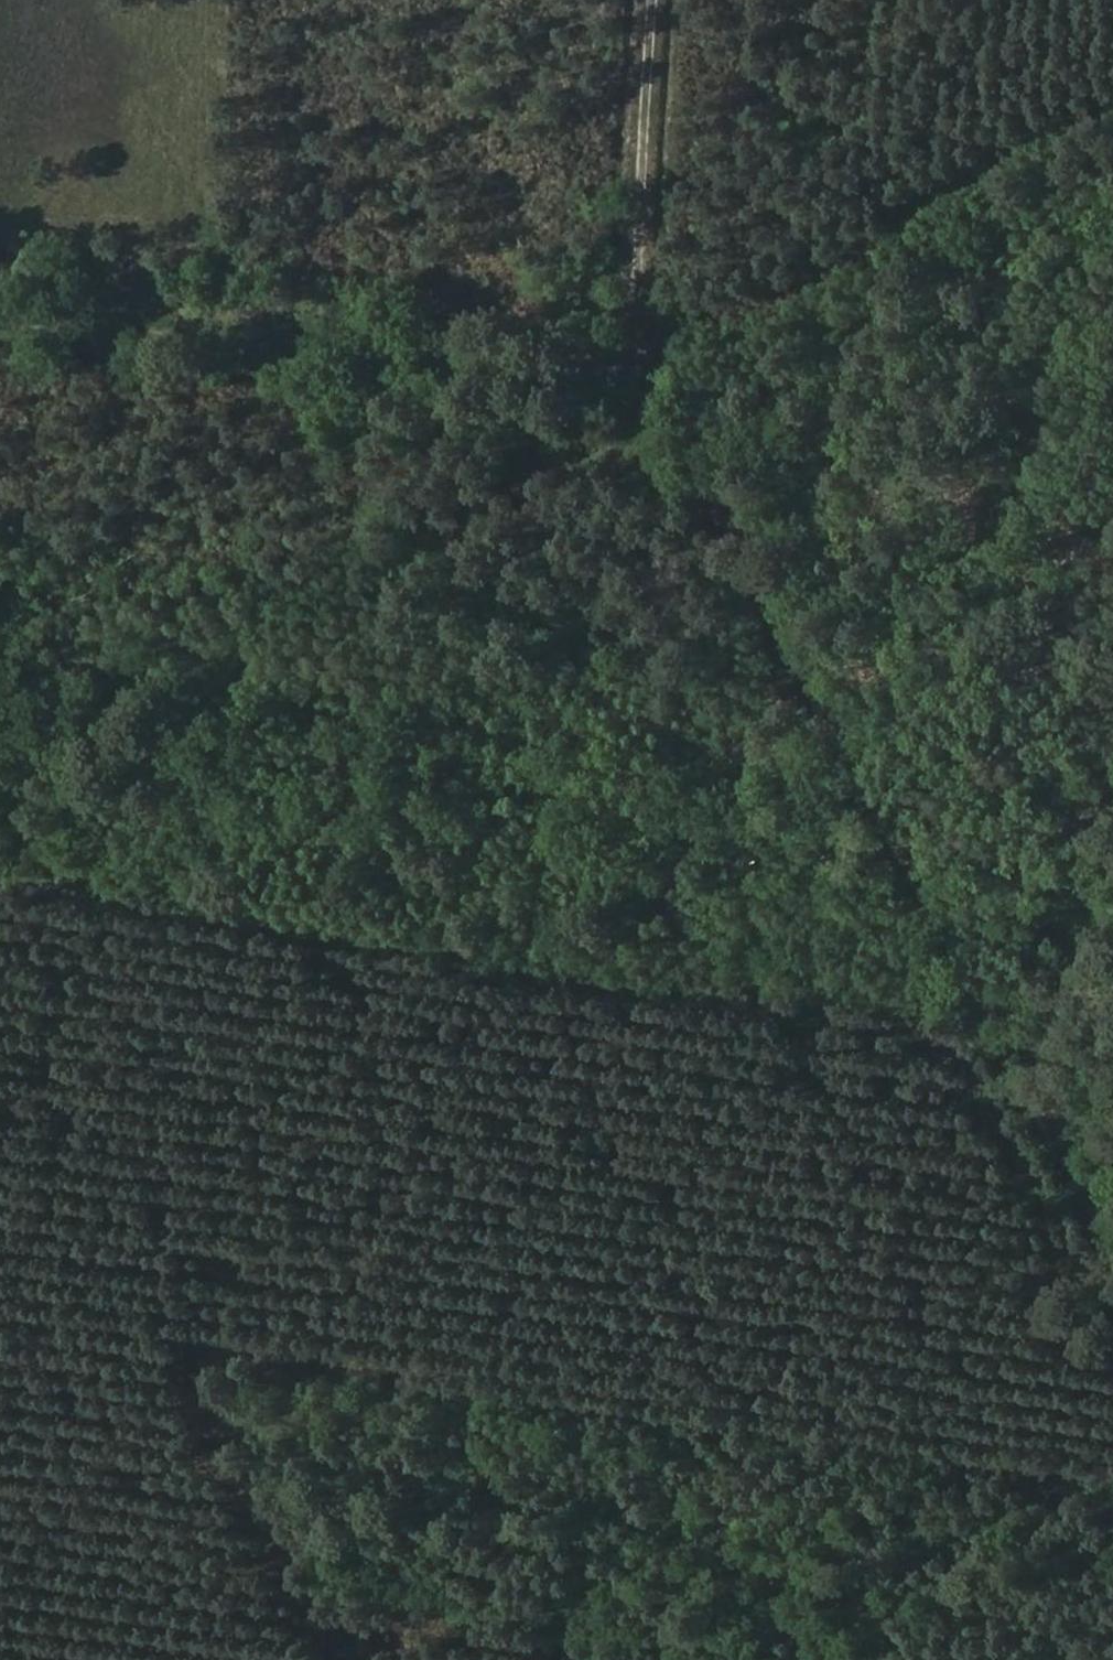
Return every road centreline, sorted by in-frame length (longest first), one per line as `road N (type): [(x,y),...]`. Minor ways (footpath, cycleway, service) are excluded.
road 1 (track): [(646,344),(811,689),(988,986),(1112,1222)]
road 2 (track): [(674,0),(646,344),(415,346),(105,328),(0,312)]

